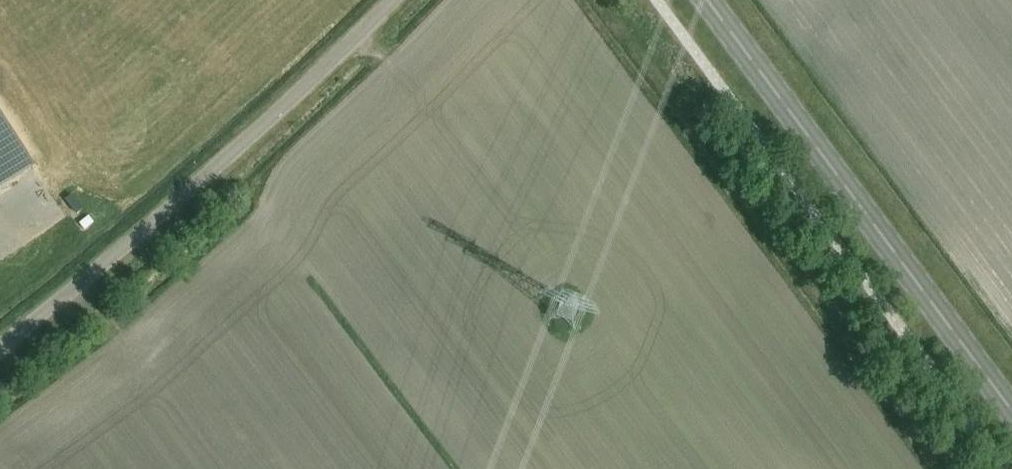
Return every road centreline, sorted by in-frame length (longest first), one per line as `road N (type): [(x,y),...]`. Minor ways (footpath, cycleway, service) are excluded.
road 1 (unclassified): [(0,344),(228,156),(386,0)]
road 2 (primary): [(1011,415),(706,0)]

